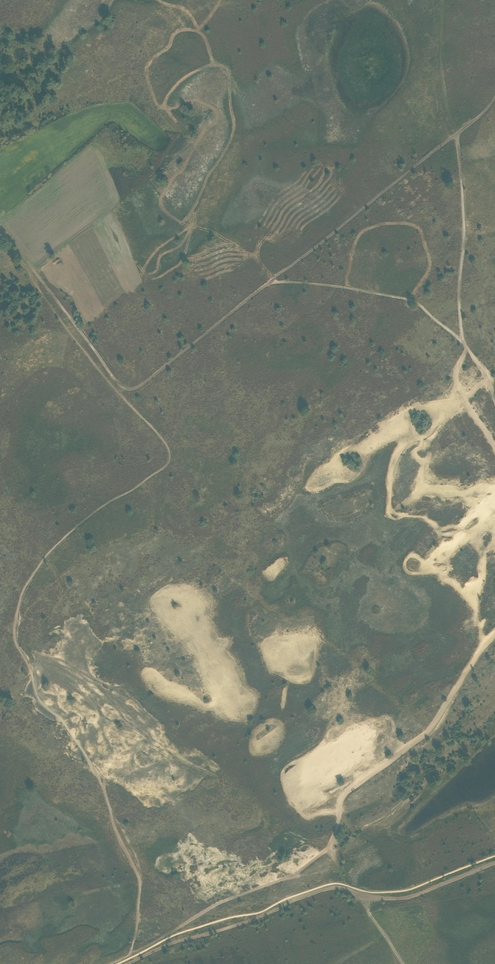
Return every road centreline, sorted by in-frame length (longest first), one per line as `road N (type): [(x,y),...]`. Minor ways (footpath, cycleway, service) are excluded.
road 1 (track): [(494,864),(406,898),(334,888),(315,893),(128,963)]
road 2 (track): [(270,282),(144,383),(124,388),(0,226)]
road 3 (track): [(455,136),(270,282)]
road 4 (track): [(462,340),(412,301),(270,282)]
road 5 (track): [(462,340),(464,234),(455,136)]
road 6 (track): [(443,0),(442,75),(455,136)]

